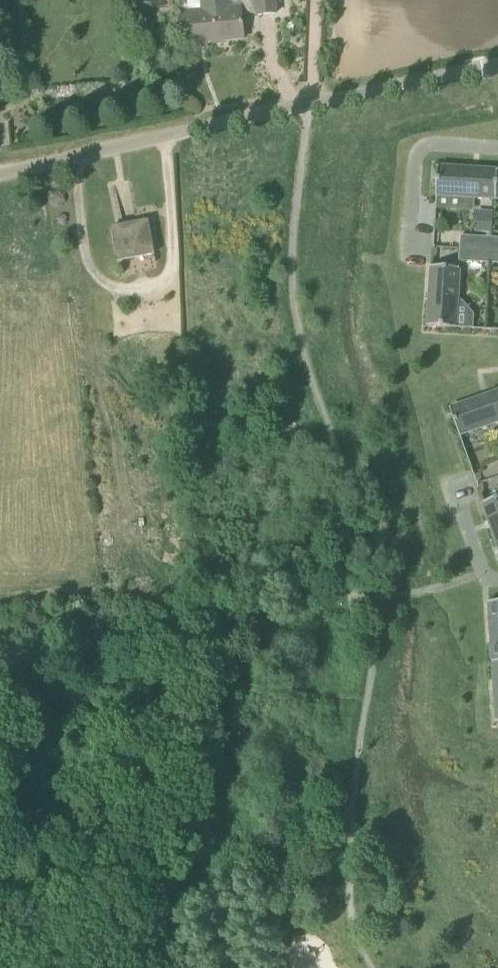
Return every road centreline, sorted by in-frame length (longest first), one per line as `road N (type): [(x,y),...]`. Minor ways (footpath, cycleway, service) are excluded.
road 1 (unclassified): [(0,173),(497,66)]
road 2 (residential): [(497,149),(421,145),(415,259)]

